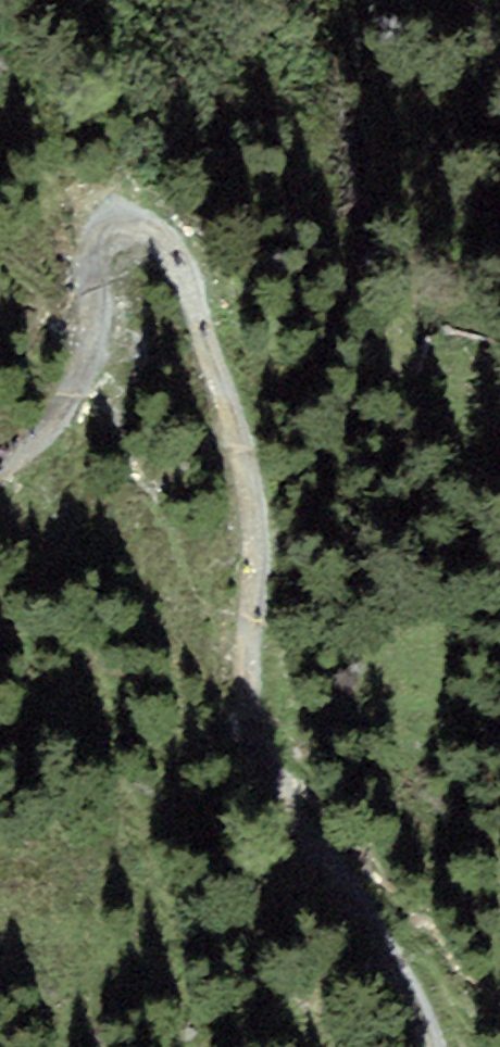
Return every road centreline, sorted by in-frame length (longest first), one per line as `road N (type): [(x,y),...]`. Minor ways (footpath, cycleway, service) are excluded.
road 1 (track): [(87,360),(107,244),(133,239),(163,256),(249,499),(251,696),(280,782)]
road 2 (track): [(280,782),(410,987),(431,1046)]
road 3 (track): [(0,477),(46,439),(87,360)]

